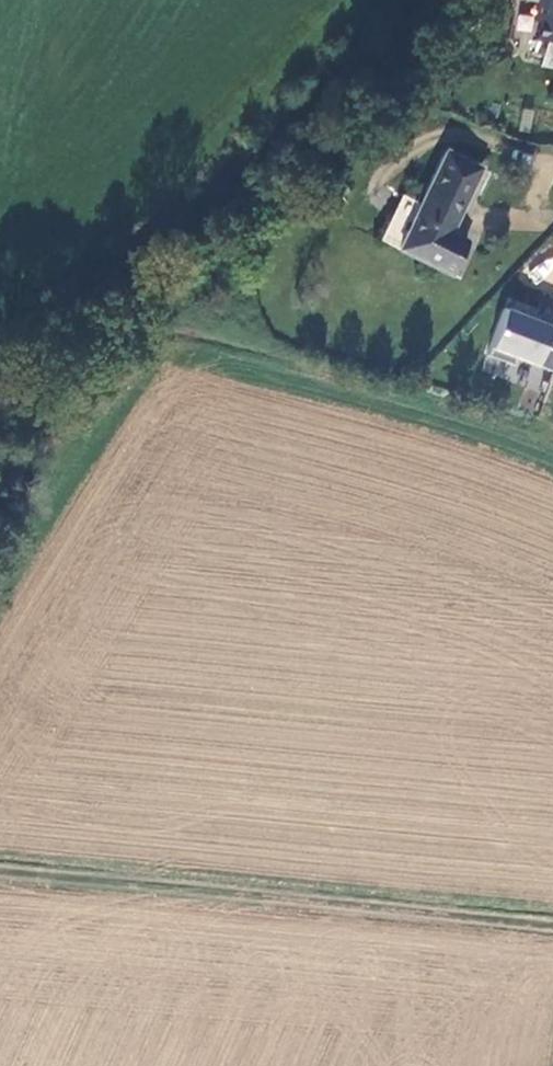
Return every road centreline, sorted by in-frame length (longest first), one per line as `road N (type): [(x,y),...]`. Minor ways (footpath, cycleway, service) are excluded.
road 1 (track): [(0,872),(552,927)]

